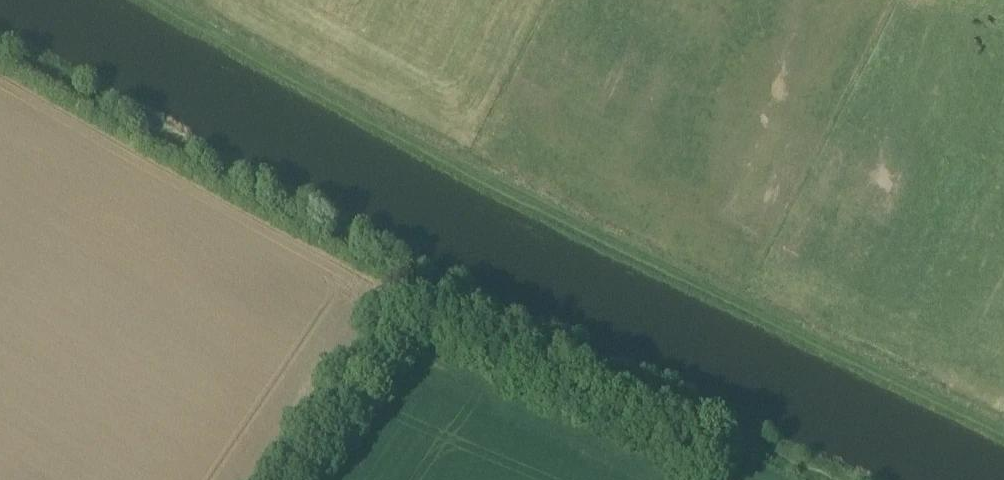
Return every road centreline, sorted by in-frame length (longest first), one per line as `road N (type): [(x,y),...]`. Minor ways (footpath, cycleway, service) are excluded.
road 1 (track): [(139,0),(560,224),(1003,431)]
road 2 (track): [(392,265),(831,479)]

